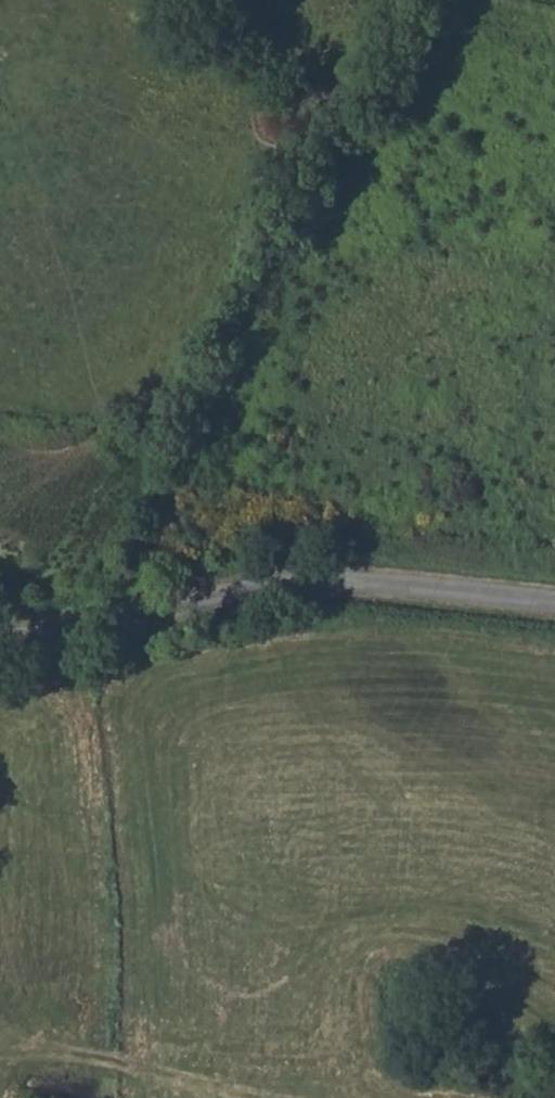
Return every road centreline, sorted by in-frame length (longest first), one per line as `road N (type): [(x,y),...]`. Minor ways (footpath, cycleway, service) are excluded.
road 1 (unclassified): [(554,602),(342,581),(217,596),(100,635),(0,653)]

